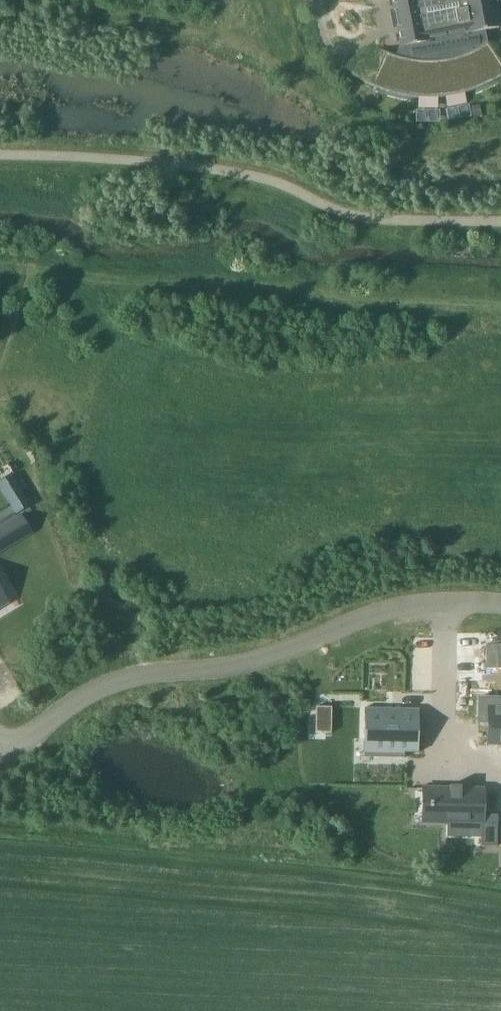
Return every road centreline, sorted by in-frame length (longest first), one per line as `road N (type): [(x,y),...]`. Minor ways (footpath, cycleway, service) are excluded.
road 1 (residential): [(443,601),(381,612),(230,668),(109,681),(31,737),(9,748),(0,744)]
road 2 (residential): [(443,601),(443,763),(500,764)]

